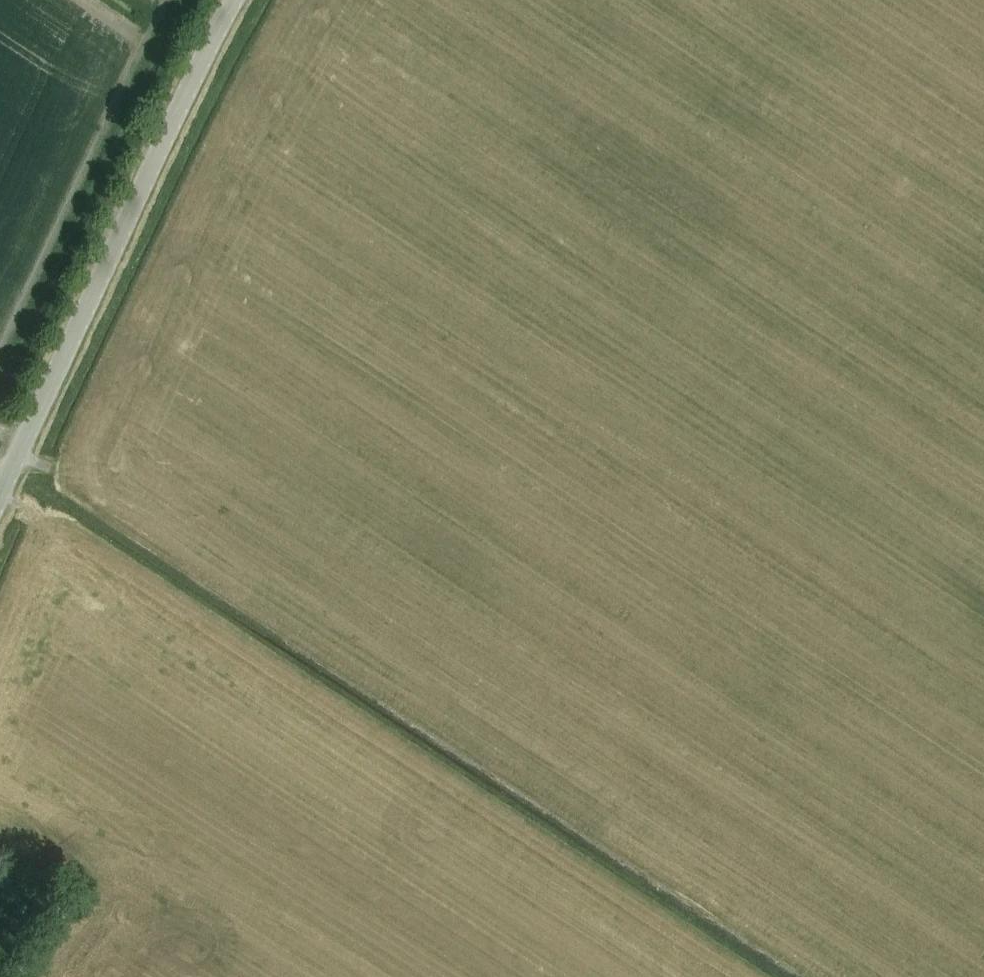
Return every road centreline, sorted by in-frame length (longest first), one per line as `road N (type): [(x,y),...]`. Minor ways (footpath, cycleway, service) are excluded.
road 1 (tertiary): [(0,498),(233,0)]

